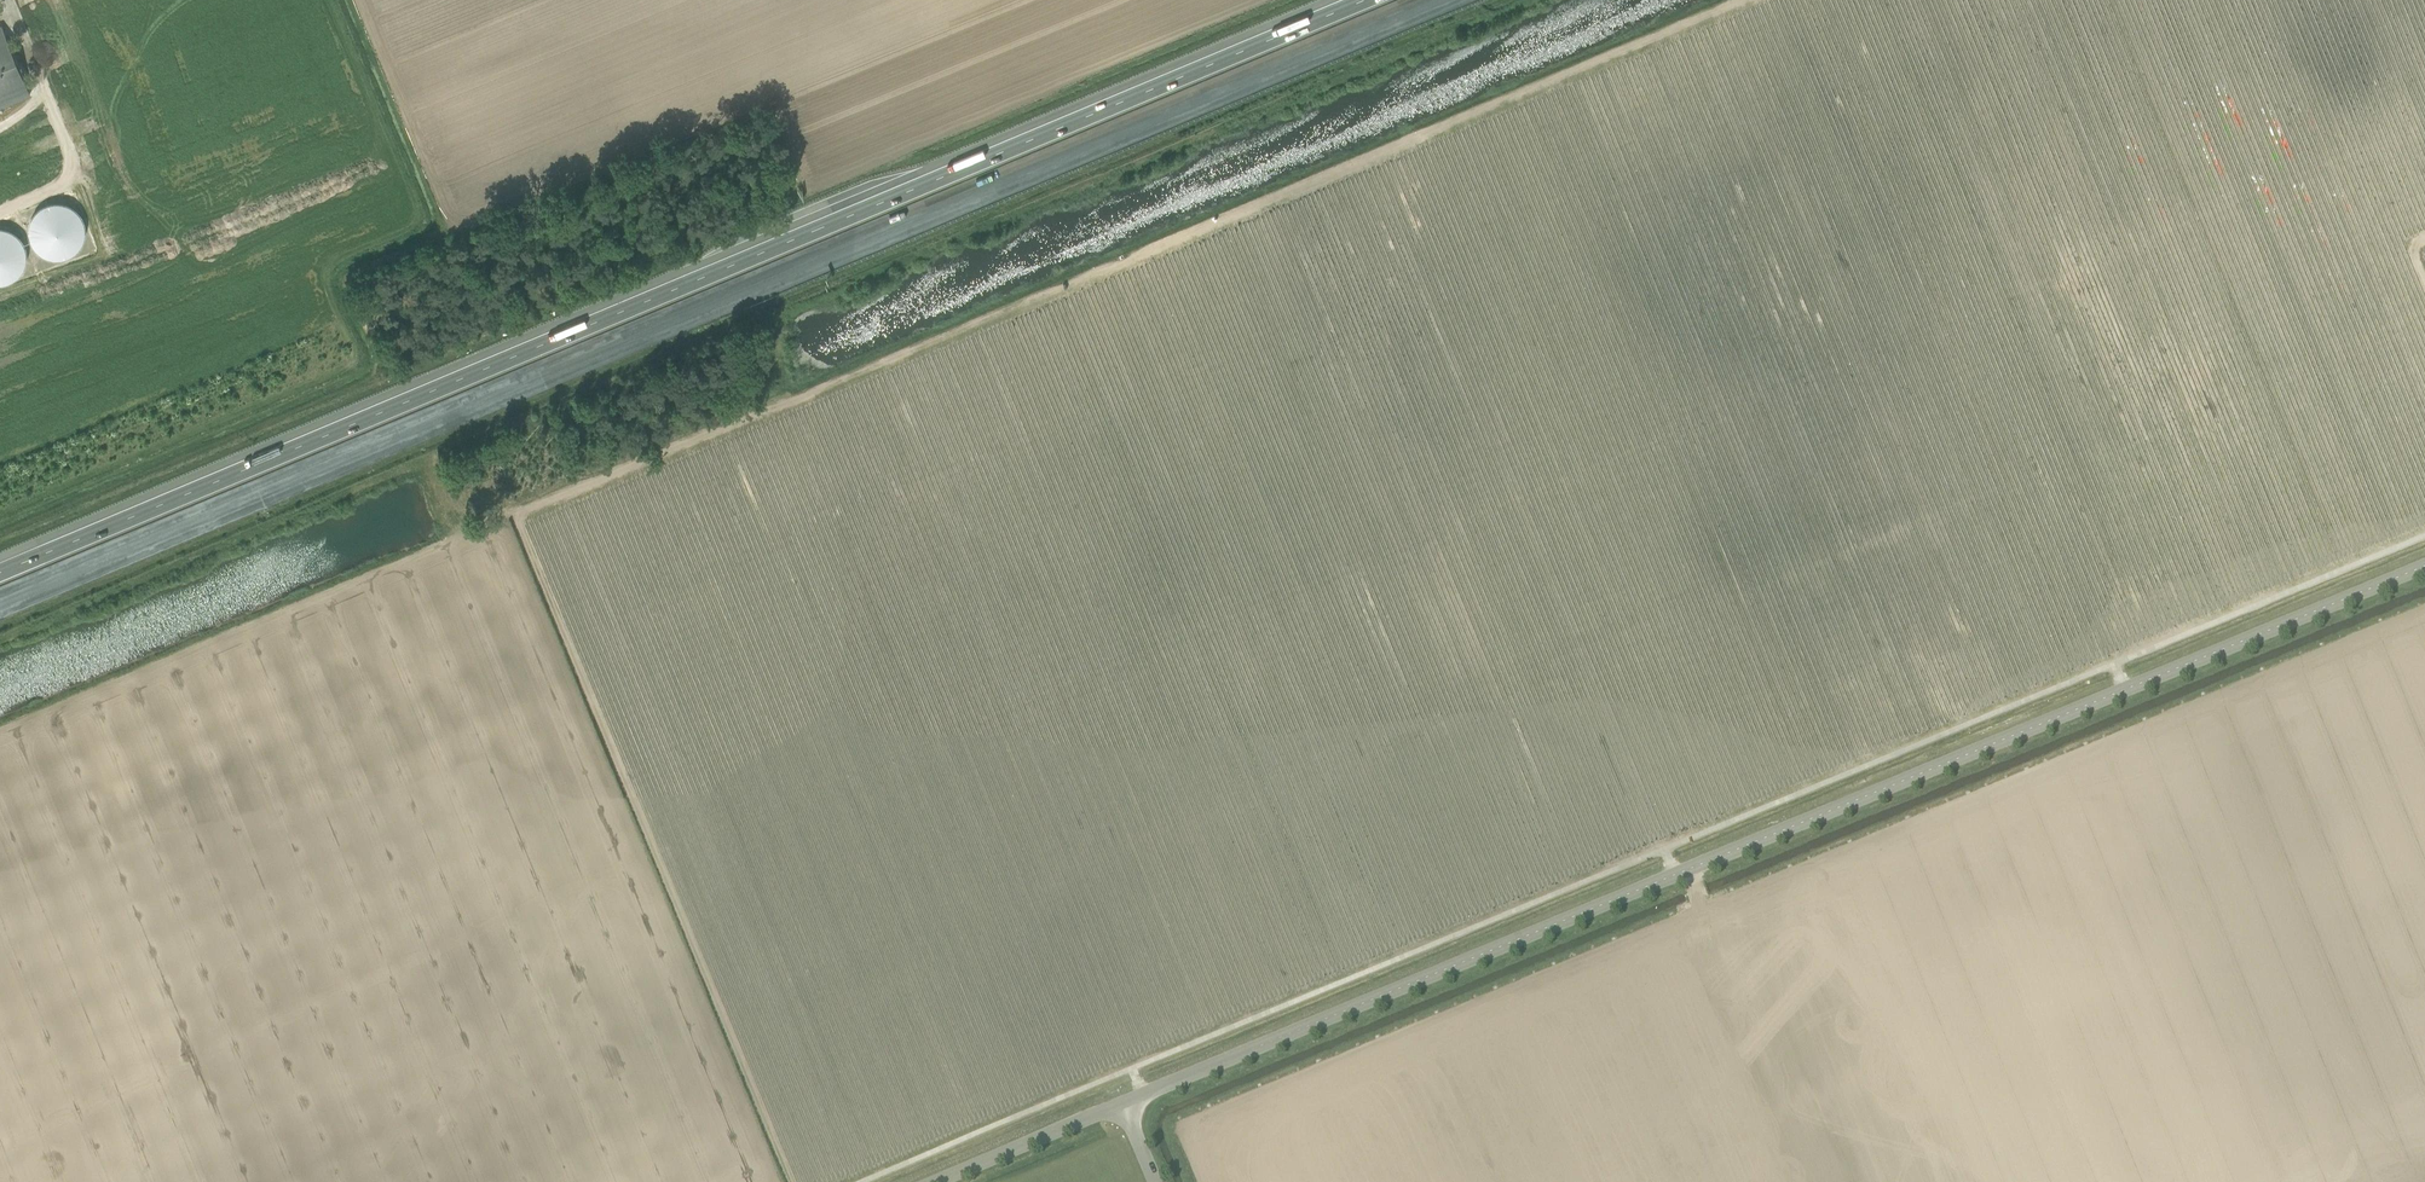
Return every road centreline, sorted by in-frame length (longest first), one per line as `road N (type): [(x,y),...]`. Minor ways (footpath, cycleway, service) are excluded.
road 1 (track): [(1747,0),(516,516),(791,1181)]
road 2 (track): [(2424,536),(865,1181)]
road 3 (motorway): [(0,600),(1429,0)]
road 4 (motorway): [(1365,0),(0,573)]
road 5 (unclassified): [(2424,565),(1124,1107)]
road 6 (track): [(516,516),(0,732)]
road 7 (unclassified): [(943,1181),(1124,1107)]

